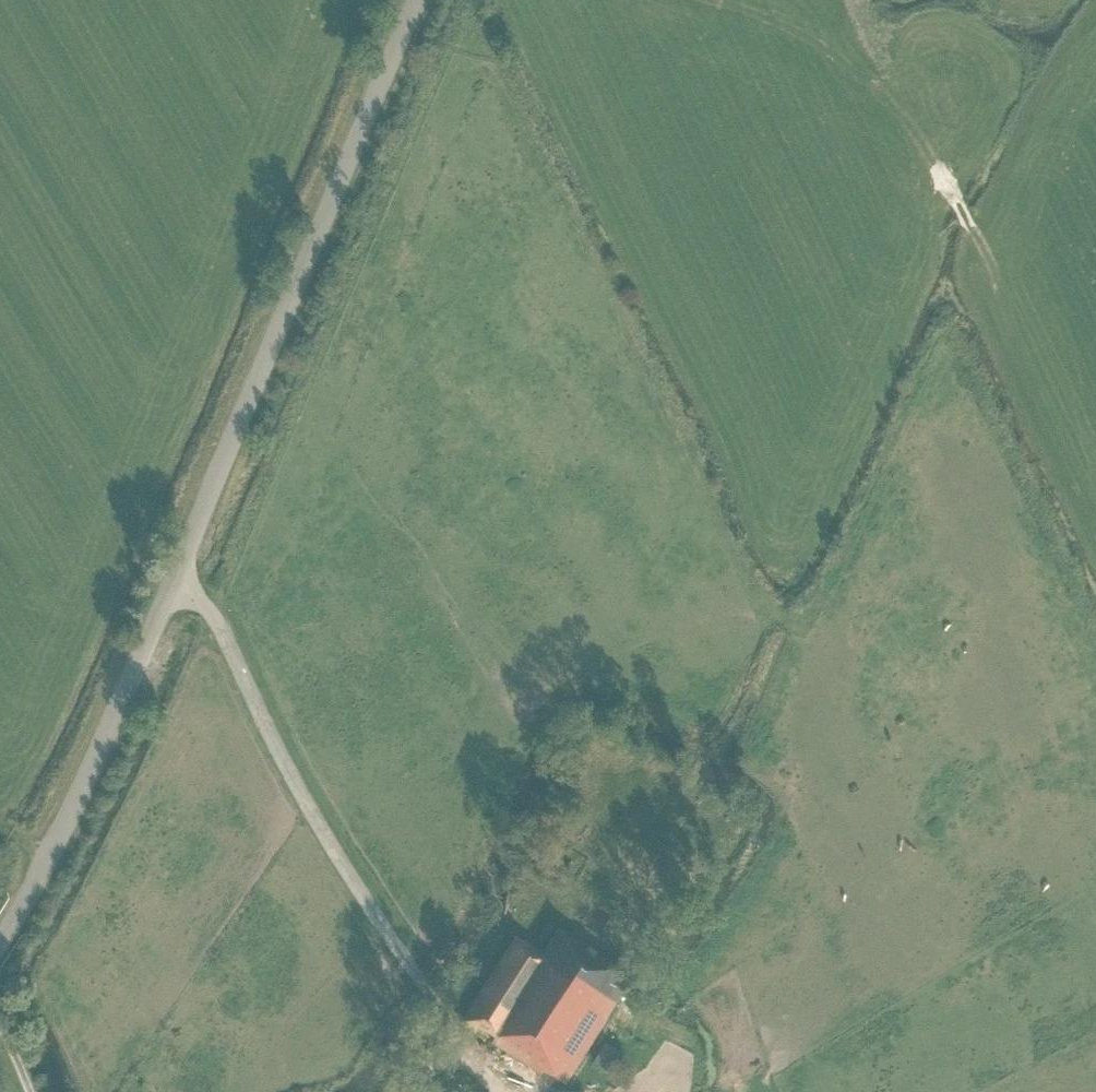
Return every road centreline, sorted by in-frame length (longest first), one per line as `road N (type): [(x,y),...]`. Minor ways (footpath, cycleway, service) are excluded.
road 1 (tertiary): [(0,941),(95,761),(419,0)]

